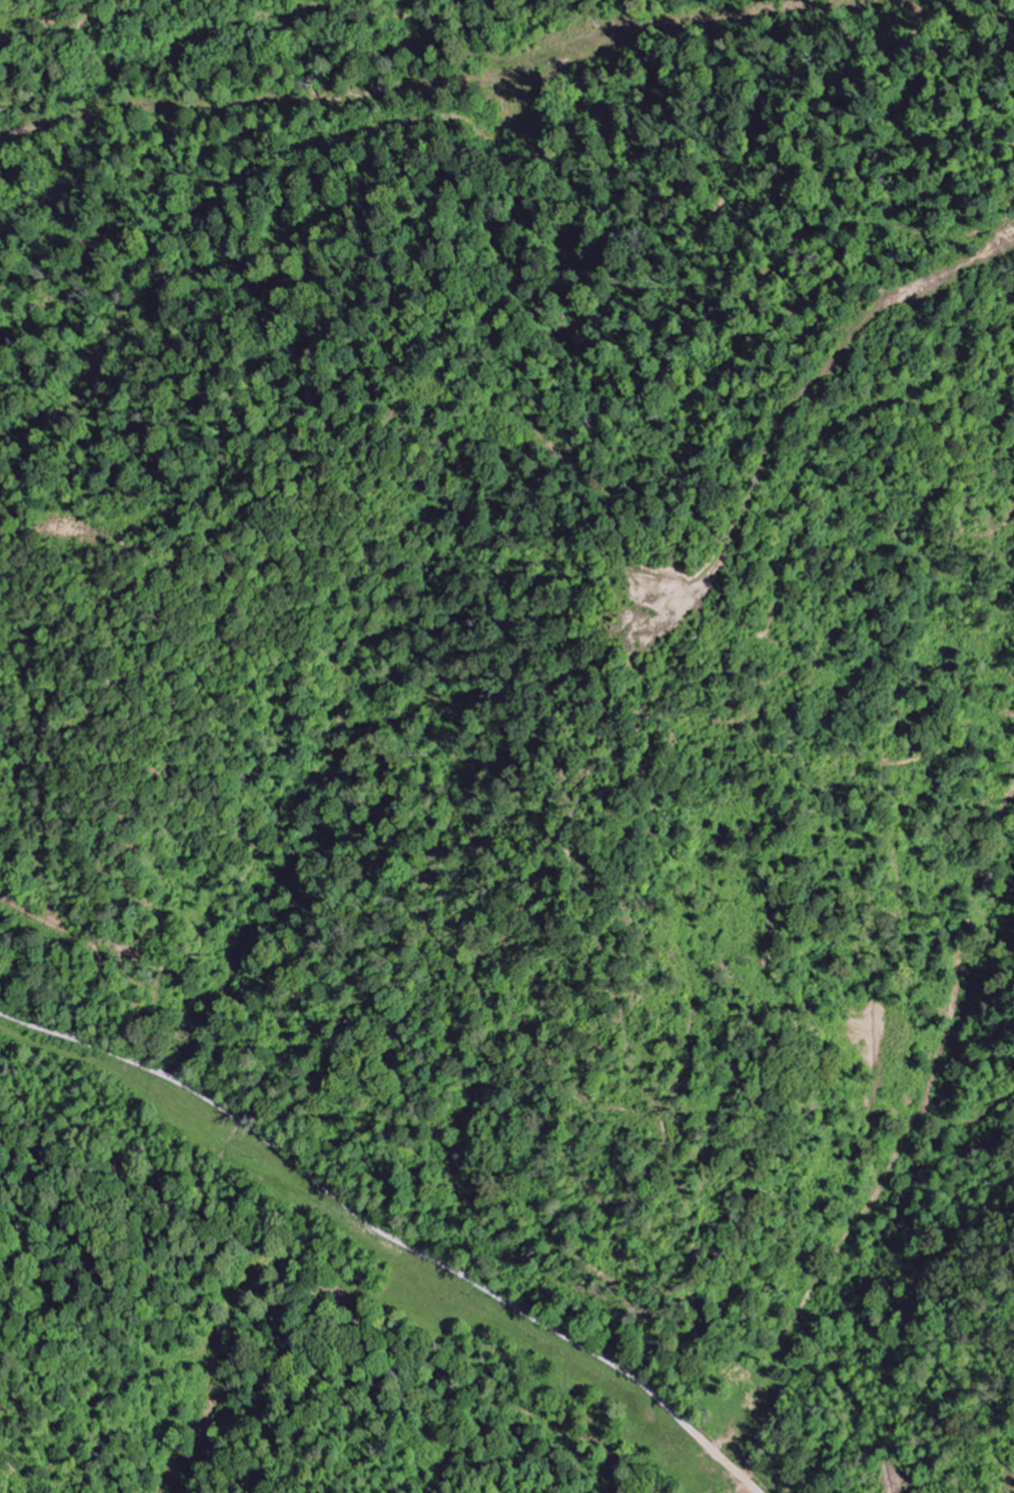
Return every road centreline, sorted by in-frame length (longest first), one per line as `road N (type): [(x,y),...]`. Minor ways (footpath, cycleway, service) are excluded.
road 1 (residential): [(731,1492),(658,1403),(535,1301),(218,1120),(0,1028)]

